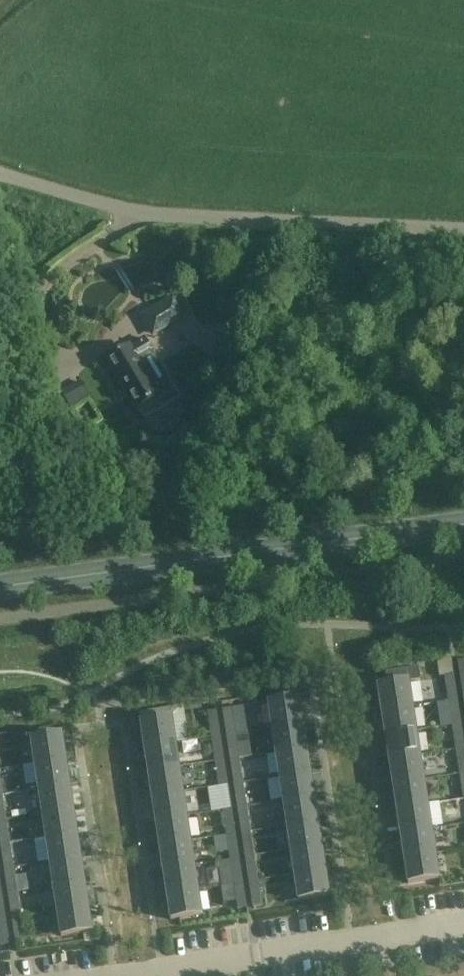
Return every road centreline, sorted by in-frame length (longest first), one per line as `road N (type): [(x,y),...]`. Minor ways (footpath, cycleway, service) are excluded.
road 1 (secondary): [(0,587),(463,525)]
road 2 (residential): [(463,228),(172,216),(104,202)]

